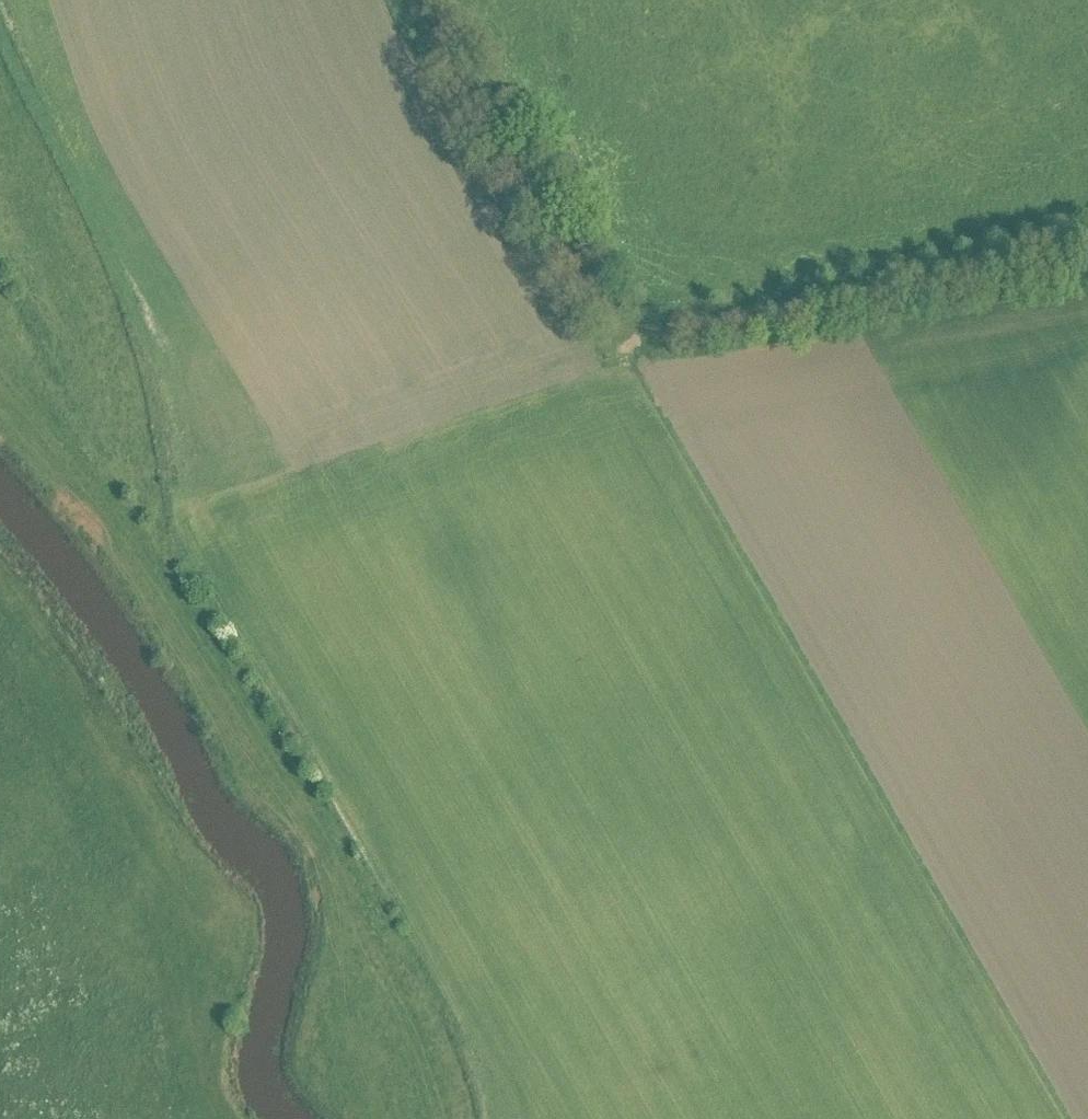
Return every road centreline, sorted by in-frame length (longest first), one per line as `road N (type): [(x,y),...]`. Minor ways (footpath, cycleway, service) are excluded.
road 1 (track): [(632,344),(1087,259)]
road 2 (track): [(402,0),(593,327),(632,344)]

